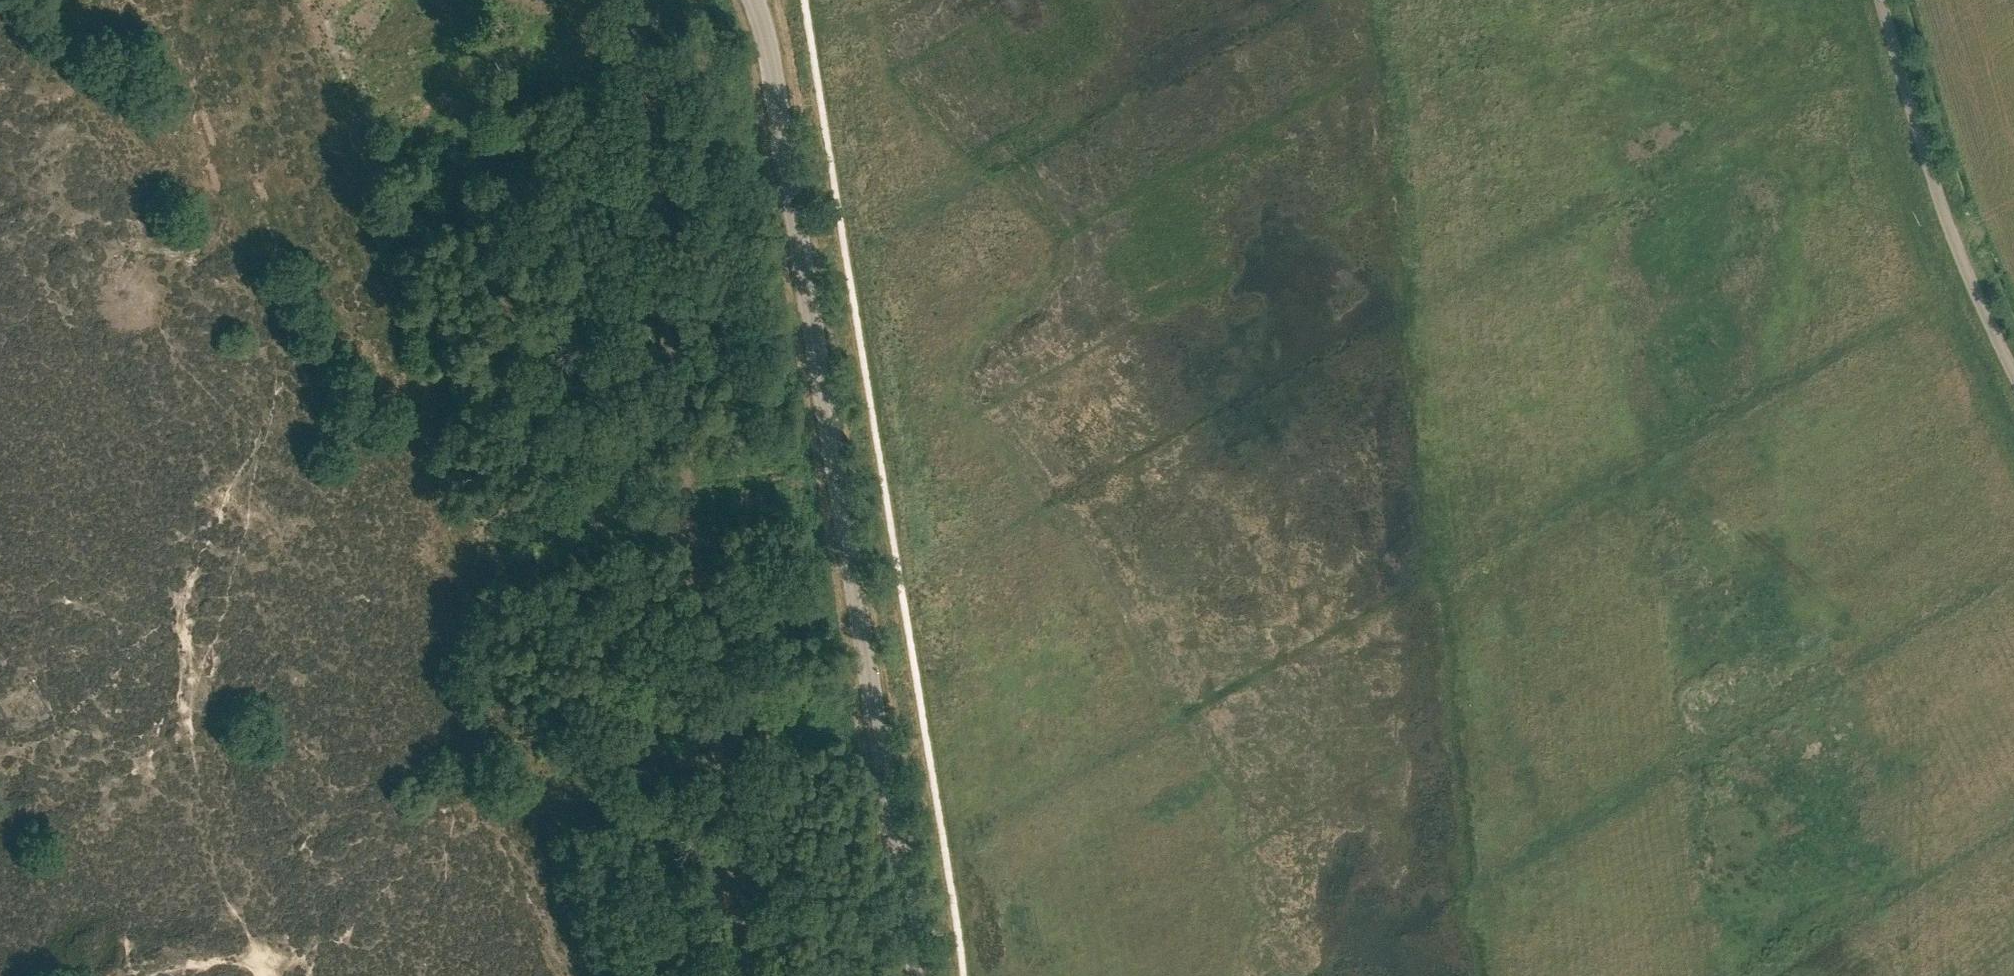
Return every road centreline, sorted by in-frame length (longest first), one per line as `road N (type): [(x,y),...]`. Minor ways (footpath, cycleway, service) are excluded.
road 1 (tertiary): [(917,975),(771,59),(753,0)]
road 2 (unclassified): [(2013,375),(1923,153),(1880,0)]

